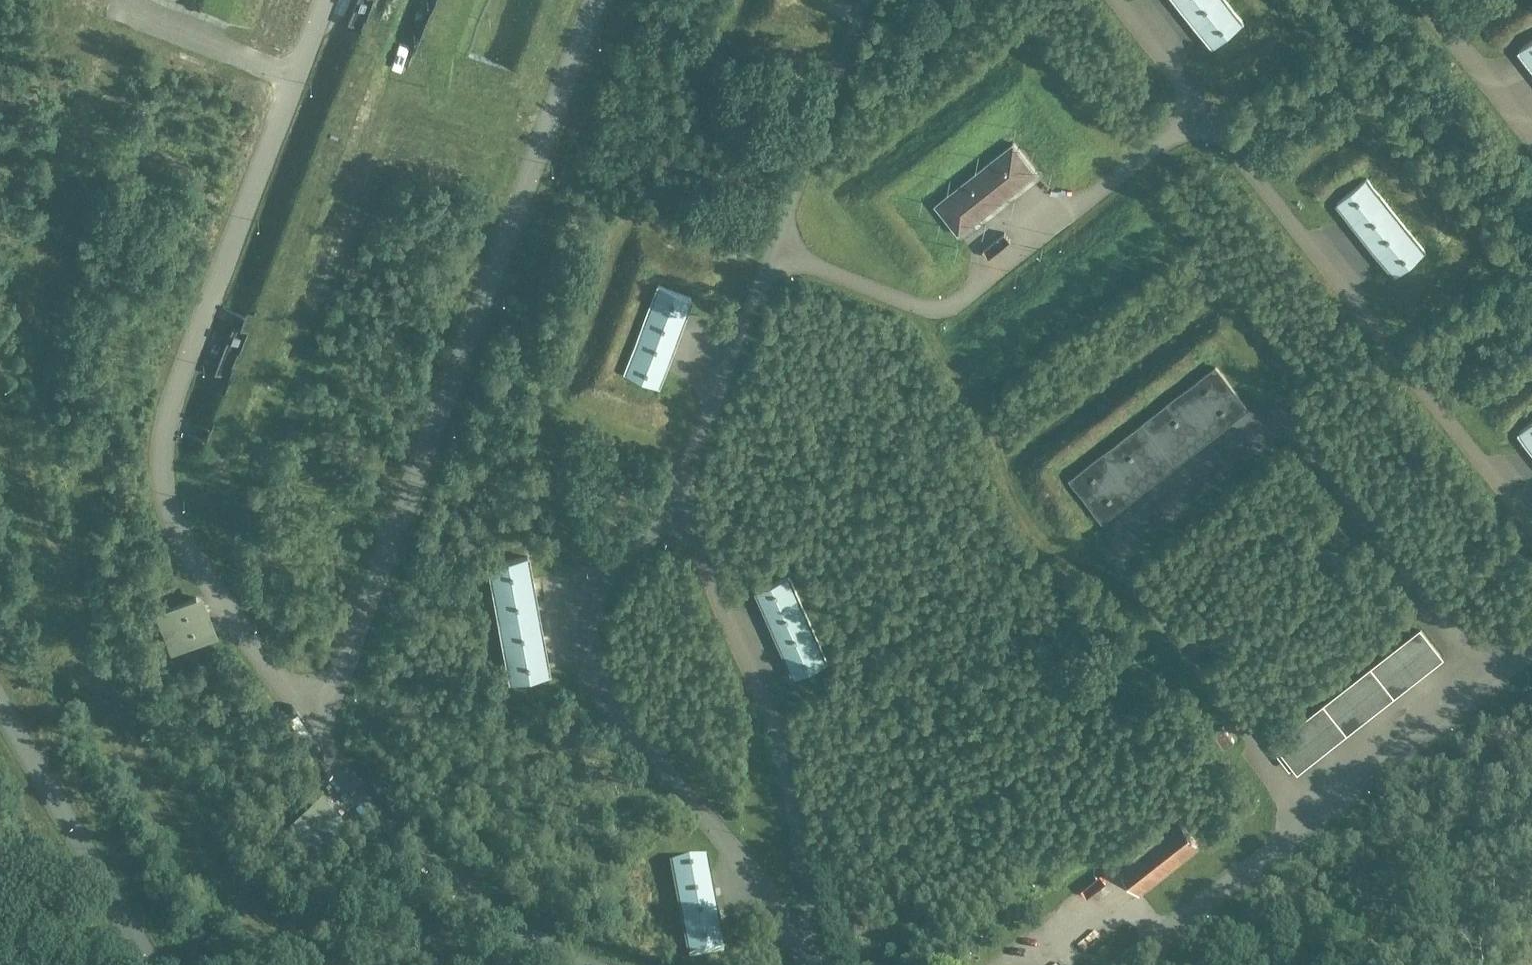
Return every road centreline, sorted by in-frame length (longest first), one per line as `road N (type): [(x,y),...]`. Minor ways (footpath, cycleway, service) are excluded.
road 1 (unclassified): [(151,964),(0,704)]

